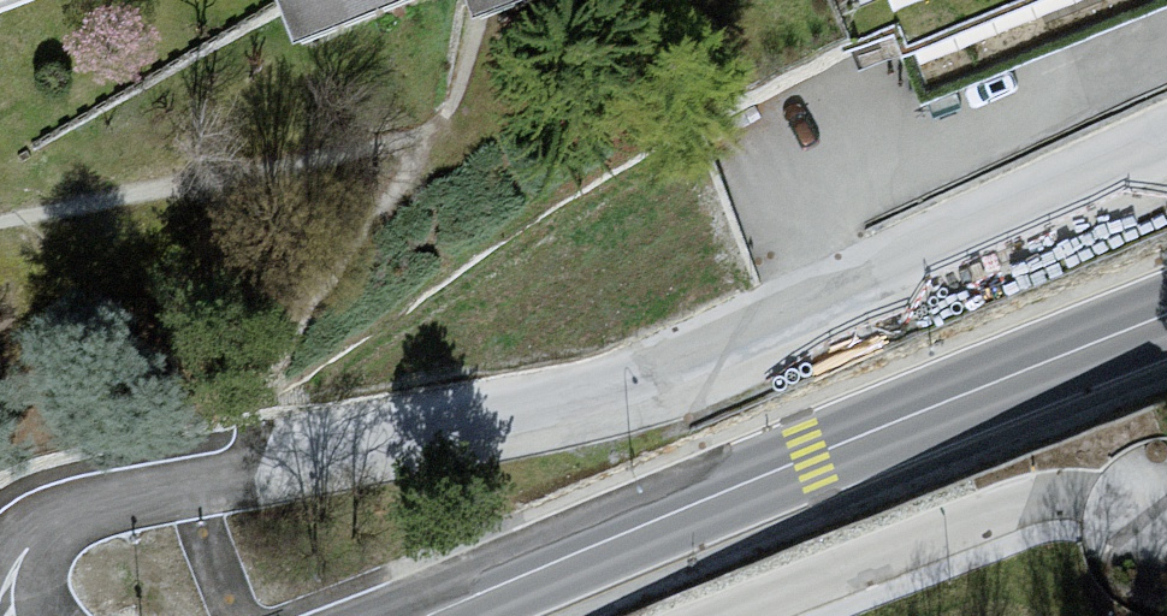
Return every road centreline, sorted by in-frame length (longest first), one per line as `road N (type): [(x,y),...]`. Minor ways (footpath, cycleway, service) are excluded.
road 1 (unclassified): [(36,532),(88,502),(134,492),(600,420),(909,296),(1166,167)]
road 2 (tertiary): [(1166,318),(427,615)]
road 3 (unclassified): [(739,615),(1052,498),(1166,518)]

